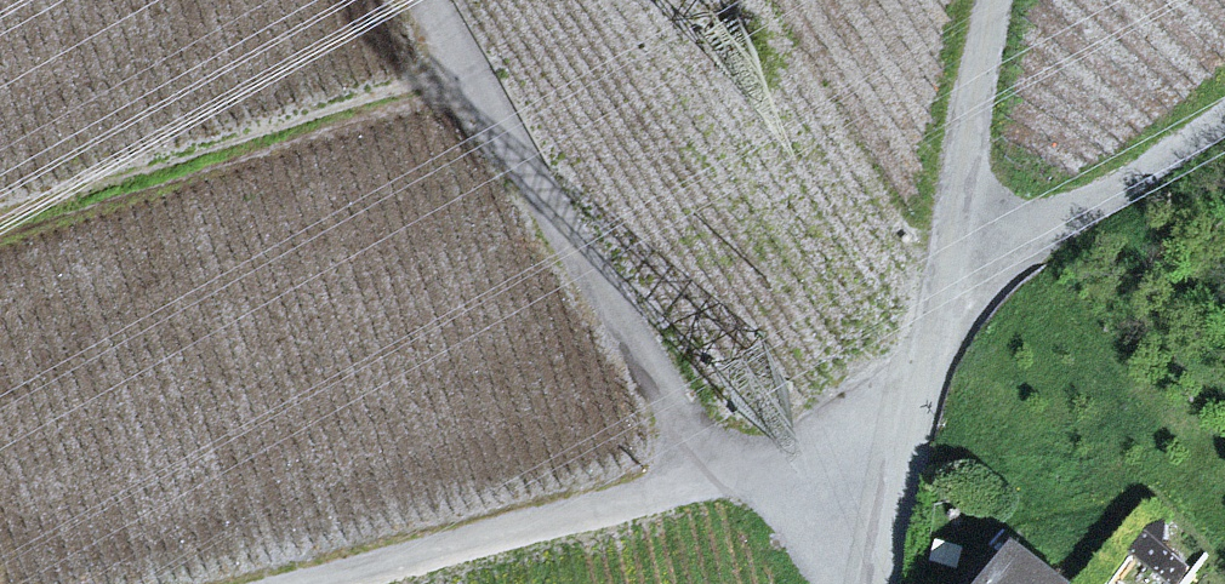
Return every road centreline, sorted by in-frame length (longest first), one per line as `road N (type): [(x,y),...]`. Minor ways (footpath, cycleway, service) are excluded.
road 1 (unclassified): [(424,0),(646,374),(723,469)]
road 2 (unclassified): [(723,469),(276,583)]
road 3 (unclassified): [(1224,119),(1062,226),(939,276)]
road 4 (unclassified): [(1004,0),(939,276)]
road 5 (unclassified): [(939,276),(886,552)]
road 6 (unclassified): [(723,469),(886,552)]

